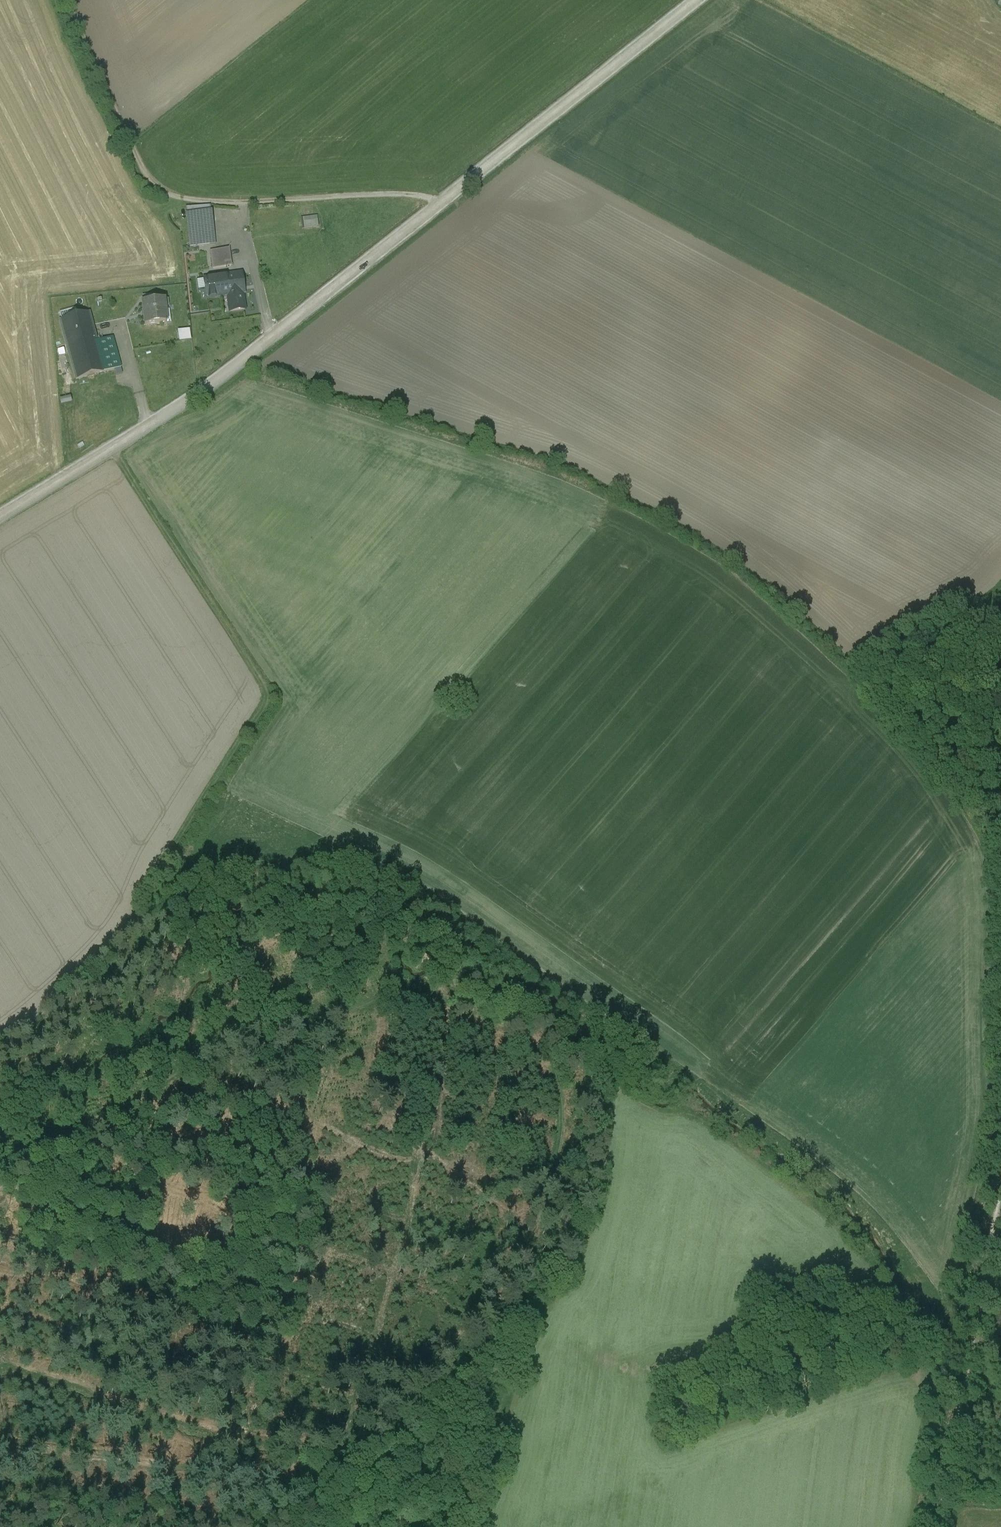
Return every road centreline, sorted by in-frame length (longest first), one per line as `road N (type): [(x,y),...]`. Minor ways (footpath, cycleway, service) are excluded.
road 1 (secondary): [(0,516),(219,379),(696,0)]
road 2 (track): [(442,202),(391,194),(201,201),(156,188),(68,0)]
road 3 (track): [(936,1526),(973,1349)]

